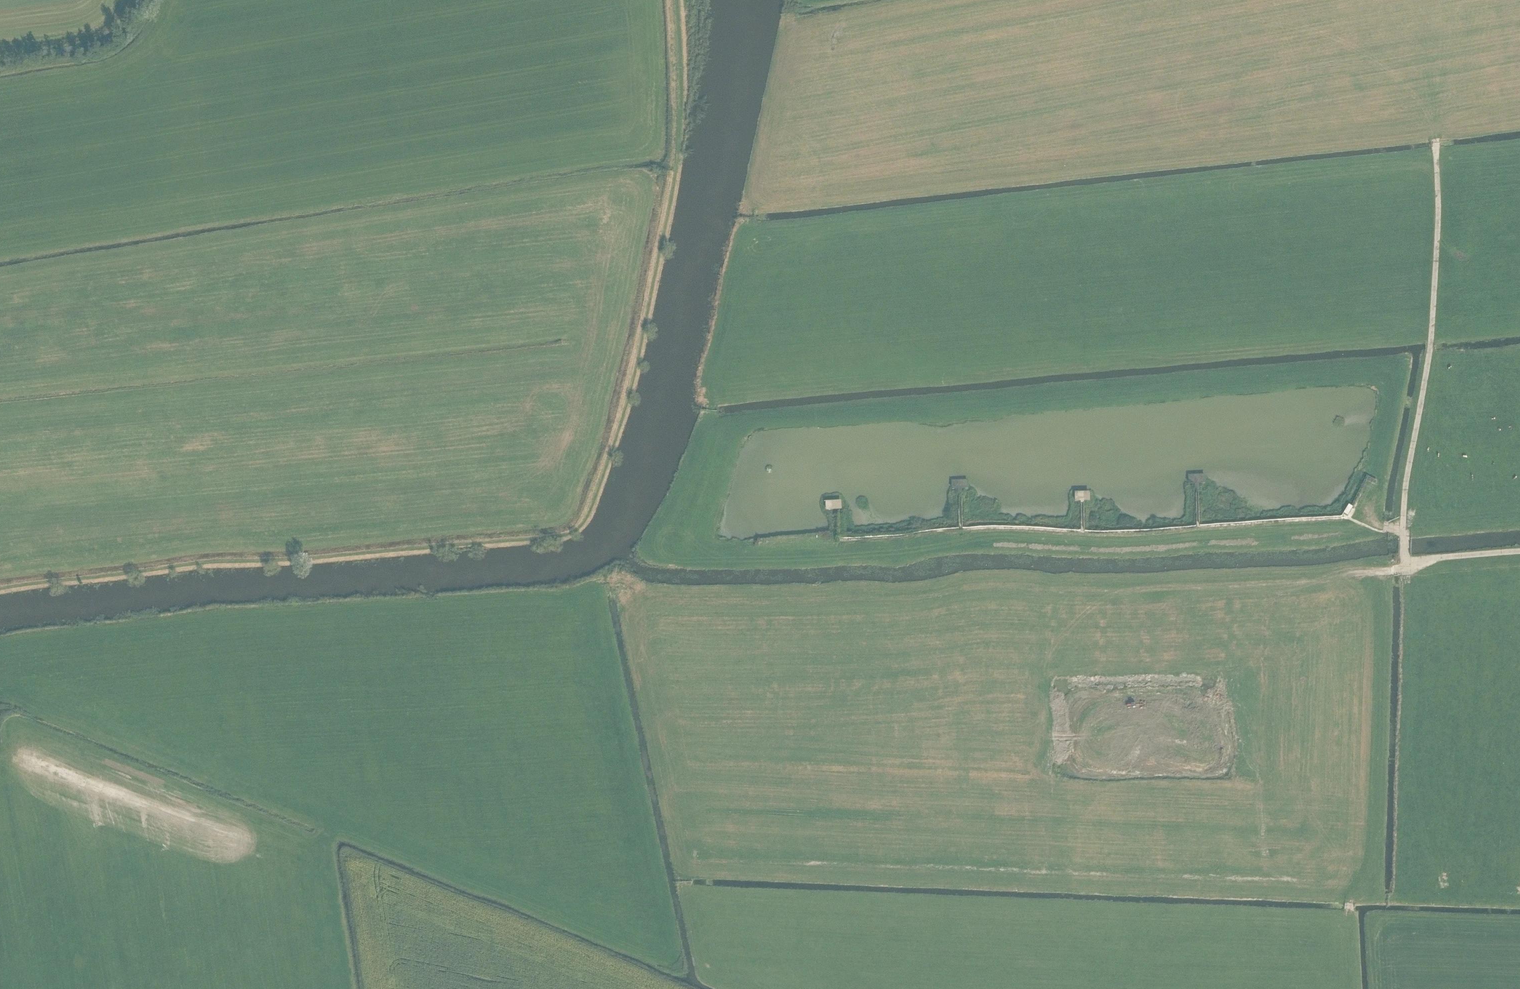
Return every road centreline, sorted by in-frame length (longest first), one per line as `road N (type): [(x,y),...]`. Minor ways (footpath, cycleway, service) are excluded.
road 1 (unclassified): [(0,59),(108,40),(140,0)]

